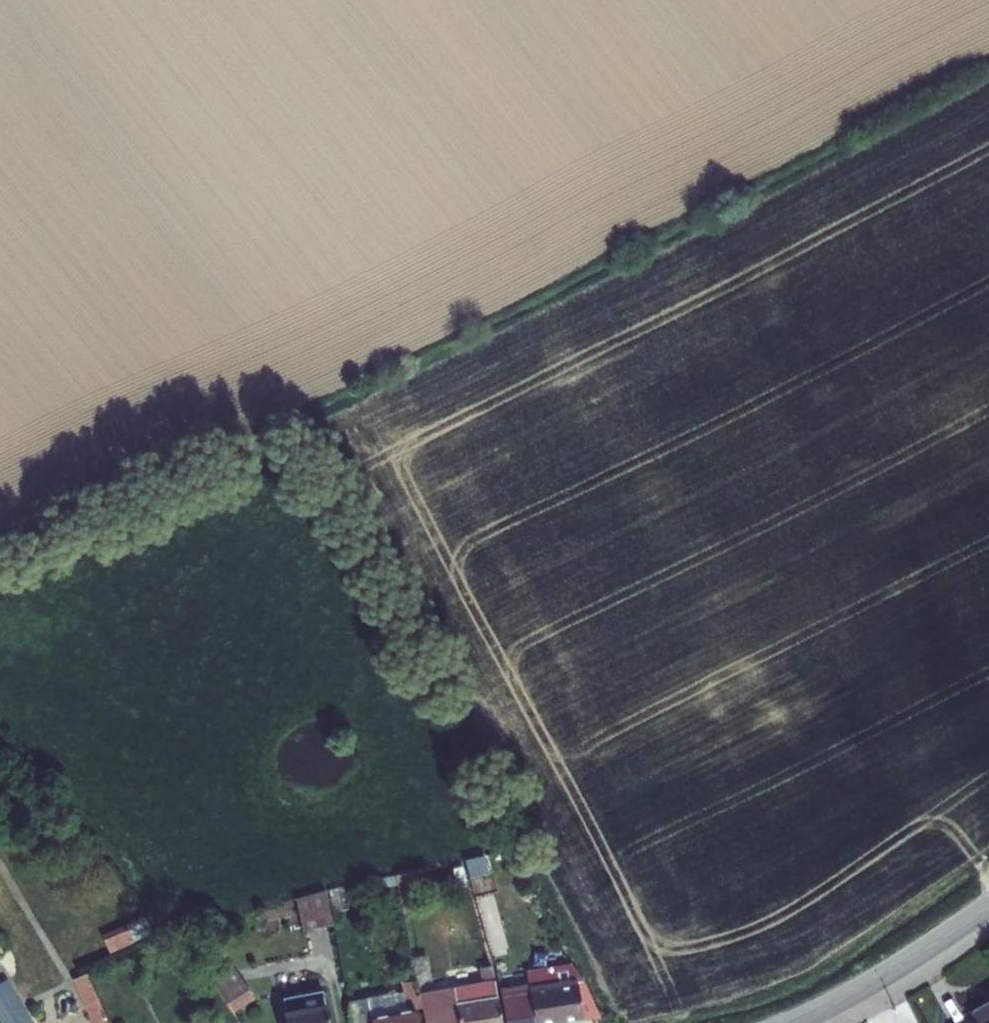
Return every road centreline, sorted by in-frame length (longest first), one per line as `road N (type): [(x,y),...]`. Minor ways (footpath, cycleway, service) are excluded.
road 1 (tertiary): [(793,1022),(886,975),(988,906)]

